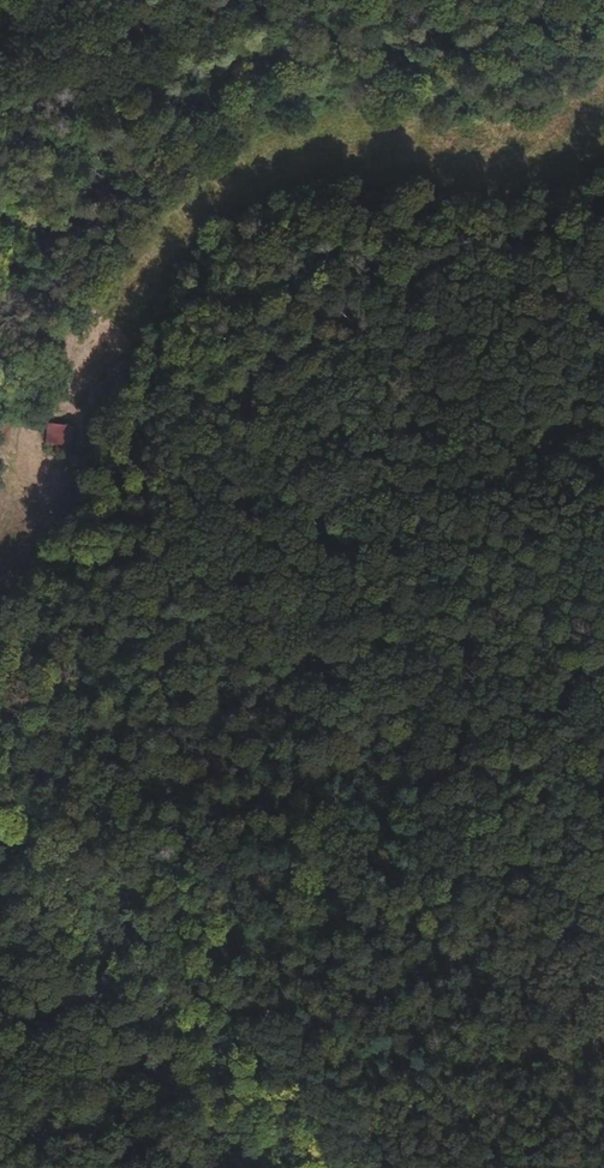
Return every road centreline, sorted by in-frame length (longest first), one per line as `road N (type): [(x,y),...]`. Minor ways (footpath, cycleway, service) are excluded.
road 1 (track): [(0,840),(68,978),(242,1167)]
road 2 (track): [(0,65),(223,0)]

